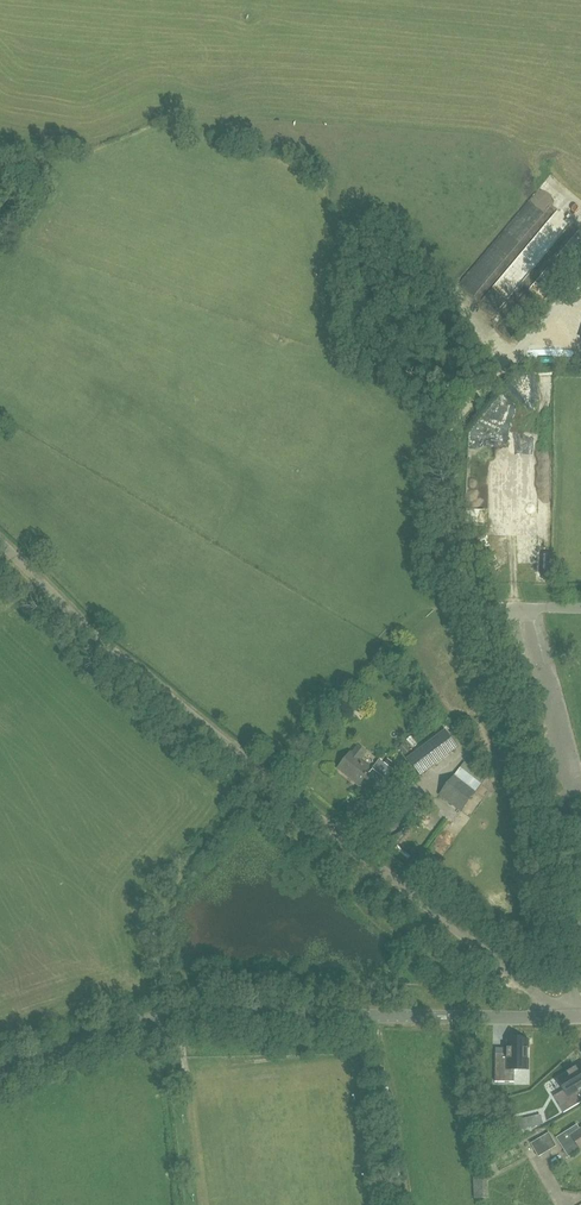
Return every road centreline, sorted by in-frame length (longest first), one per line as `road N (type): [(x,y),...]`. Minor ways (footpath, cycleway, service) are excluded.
road 1 (unclassified): [(560,1017),(112,648),(0,539)]
road 2 (tertiary): [(560,1017),(190,1013),(0,1074)]

